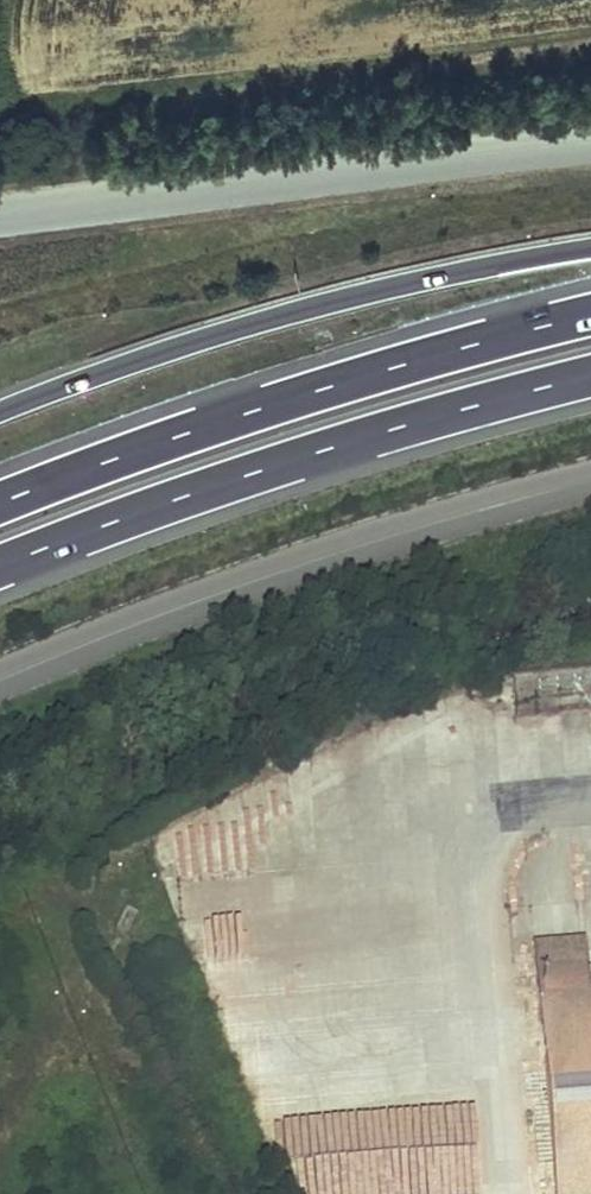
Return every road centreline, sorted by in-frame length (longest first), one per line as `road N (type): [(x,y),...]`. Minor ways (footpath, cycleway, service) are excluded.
road 1 (unclassified): [(590,481),(162,615),(0,679)]
road 2 (trunk): [(0,567),(348,445),(590,375)]
road 3 (trunk): [(590,314),(333,385),(0,505)]
road 4 (trunk): [(590,247),(421,278),(255,322),(0,412)]
road 5 (unclassified): [(0,216),(590,142)]
road 6 (track): [(590,804),(471,814),(504,1193)]

